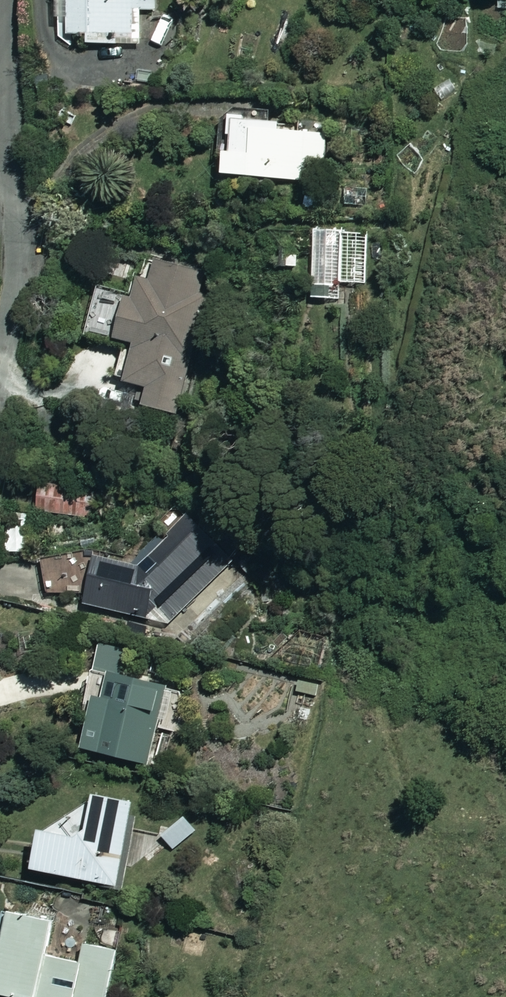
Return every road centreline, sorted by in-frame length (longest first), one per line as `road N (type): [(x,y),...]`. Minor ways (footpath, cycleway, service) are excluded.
road 1 (residential): [(0,361),(23,282),(2,90),(4,0)]

